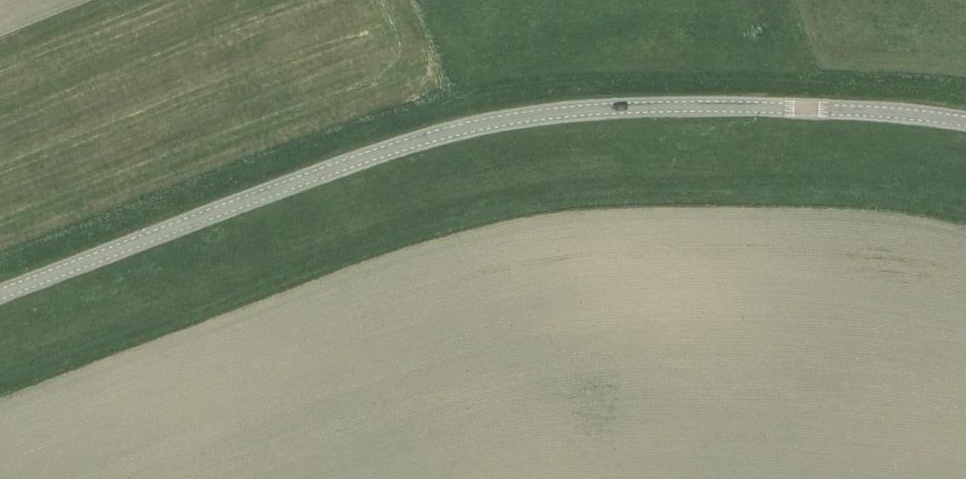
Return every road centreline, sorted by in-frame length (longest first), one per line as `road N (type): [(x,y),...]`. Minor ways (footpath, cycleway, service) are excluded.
road 1 (unclassified): [(965,124),(838,110),(596,107),(479,123),(384,150),(0,296)]

